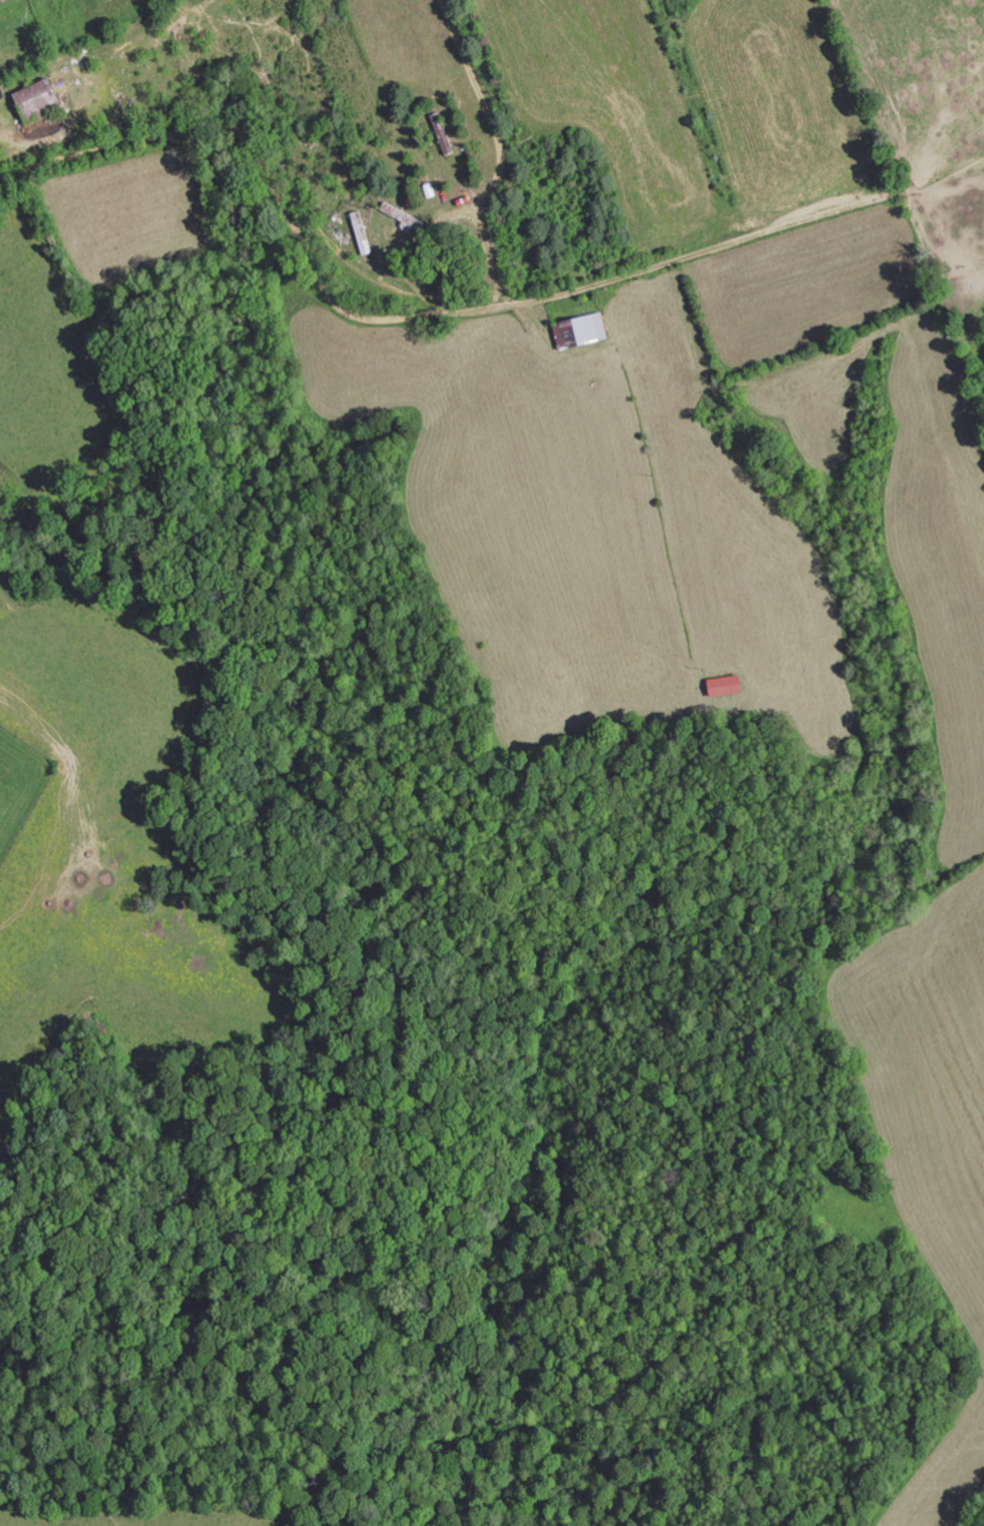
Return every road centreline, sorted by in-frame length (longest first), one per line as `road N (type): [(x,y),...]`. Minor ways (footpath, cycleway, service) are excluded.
road 1 (residential): [(0,144),(25,121),(190,45),(256,60),(368,217),(404,236),(448,300),(562,315),(702,273),(850,214),(983,184)]

